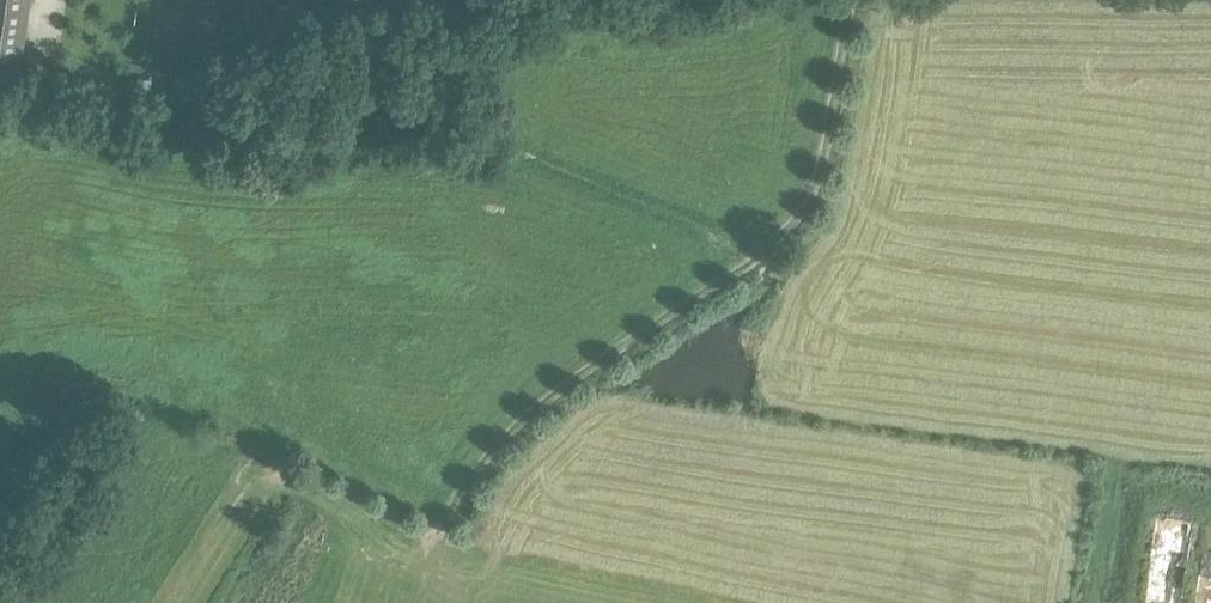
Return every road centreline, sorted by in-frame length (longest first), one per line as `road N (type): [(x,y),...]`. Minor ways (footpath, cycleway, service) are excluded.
road 1 (track): [(855,0),(821,166),(798,213),(768,247),(522,424),(436,534)]
road 2 (track): [(311,0),(240,12),(184,6)]

